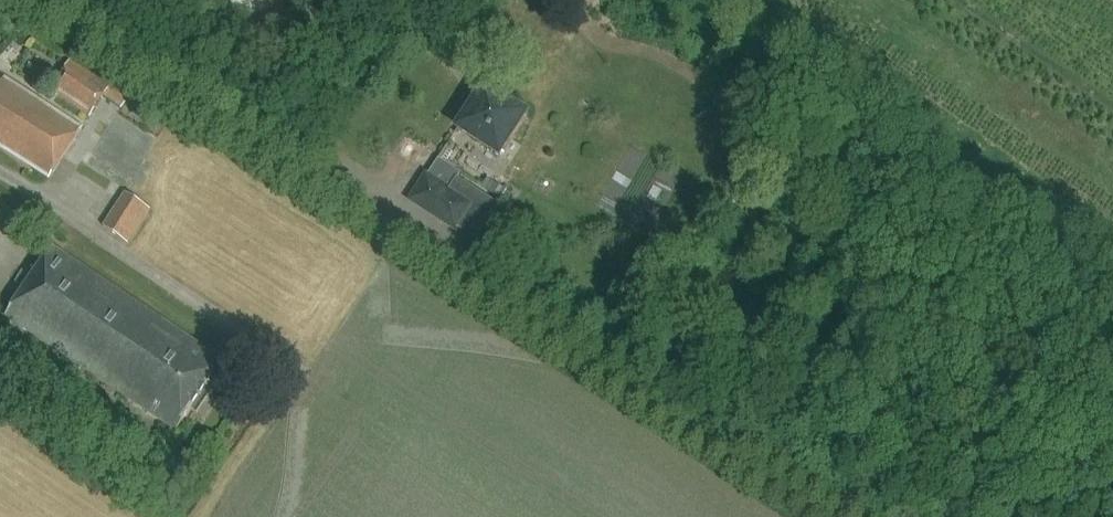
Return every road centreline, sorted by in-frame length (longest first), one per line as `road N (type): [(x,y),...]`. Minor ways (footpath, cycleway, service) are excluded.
road 1 (track): [(829,516),(36,0)]

